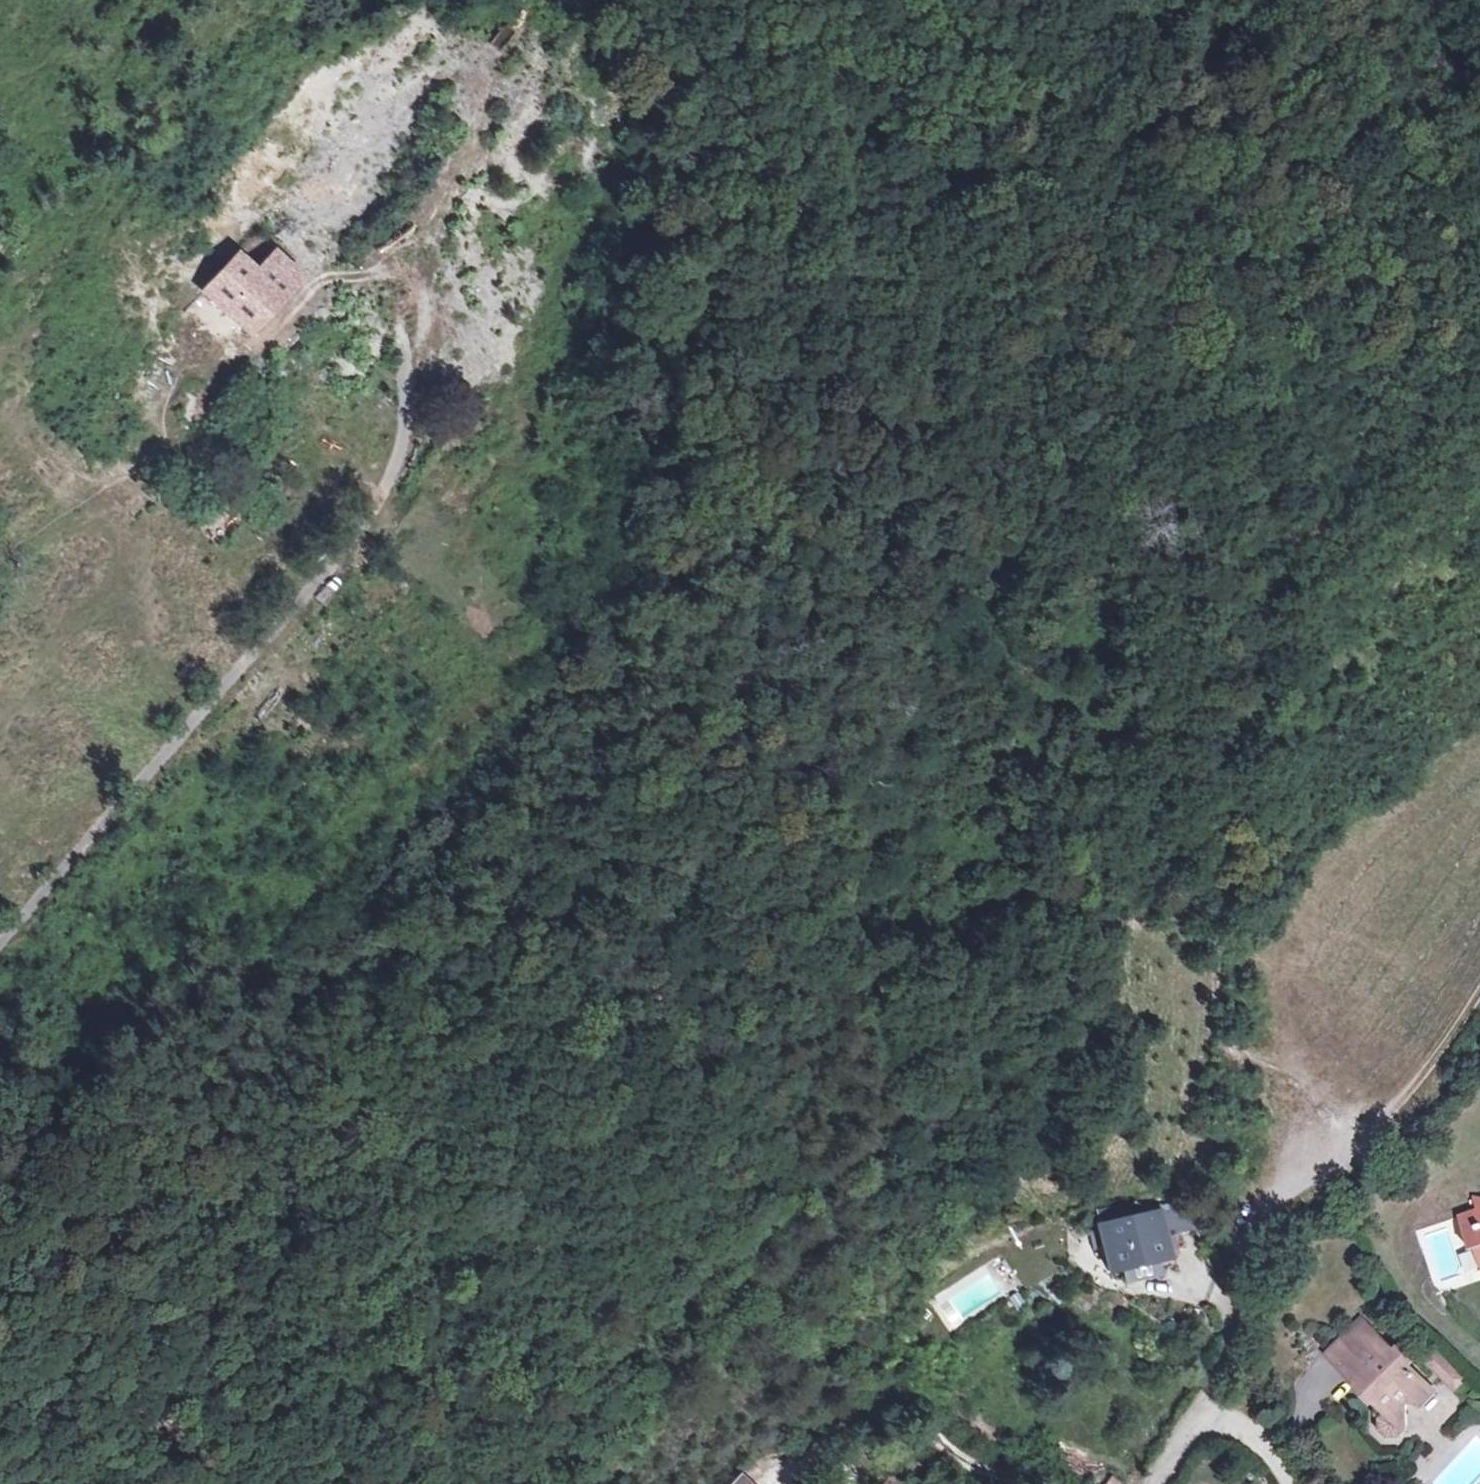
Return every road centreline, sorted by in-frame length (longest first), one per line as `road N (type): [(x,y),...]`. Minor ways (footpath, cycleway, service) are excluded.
road 1 (track): [(1479,992),(1386,1111),(1294,1187)]
road 2 (residential): [(1197,1411),(1294,1187)]
road 3 (residential): [(1197,1411),(1238,1425),(1268,1449),(1290,1483)]

